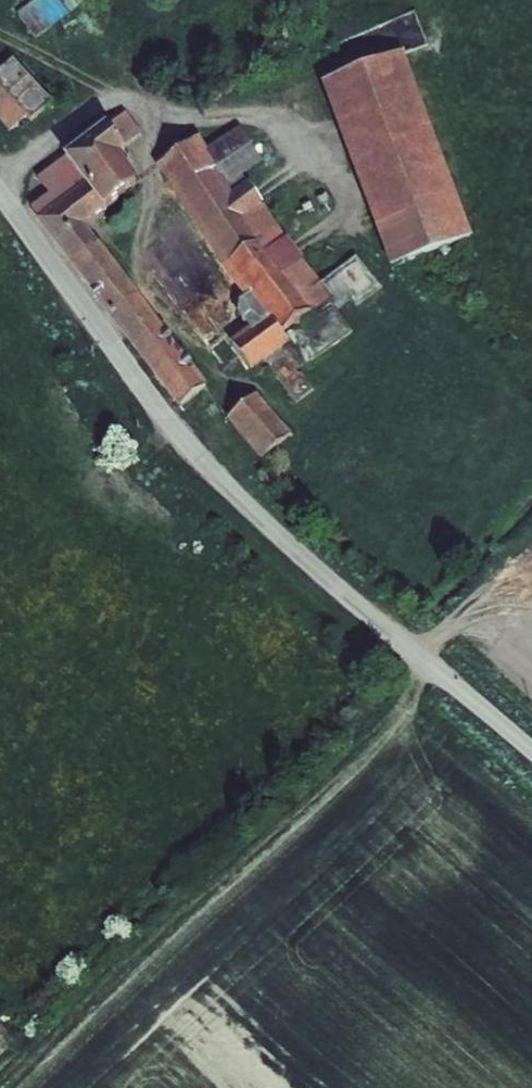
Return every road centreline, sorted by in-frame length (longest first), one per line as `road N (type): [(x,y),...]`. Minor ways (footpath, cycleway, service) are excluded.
road 1 (unclassified): [(531,754),(213,472),(0,195)]
road 2 (track): [(531,542),(434,670),(37,1036)]

